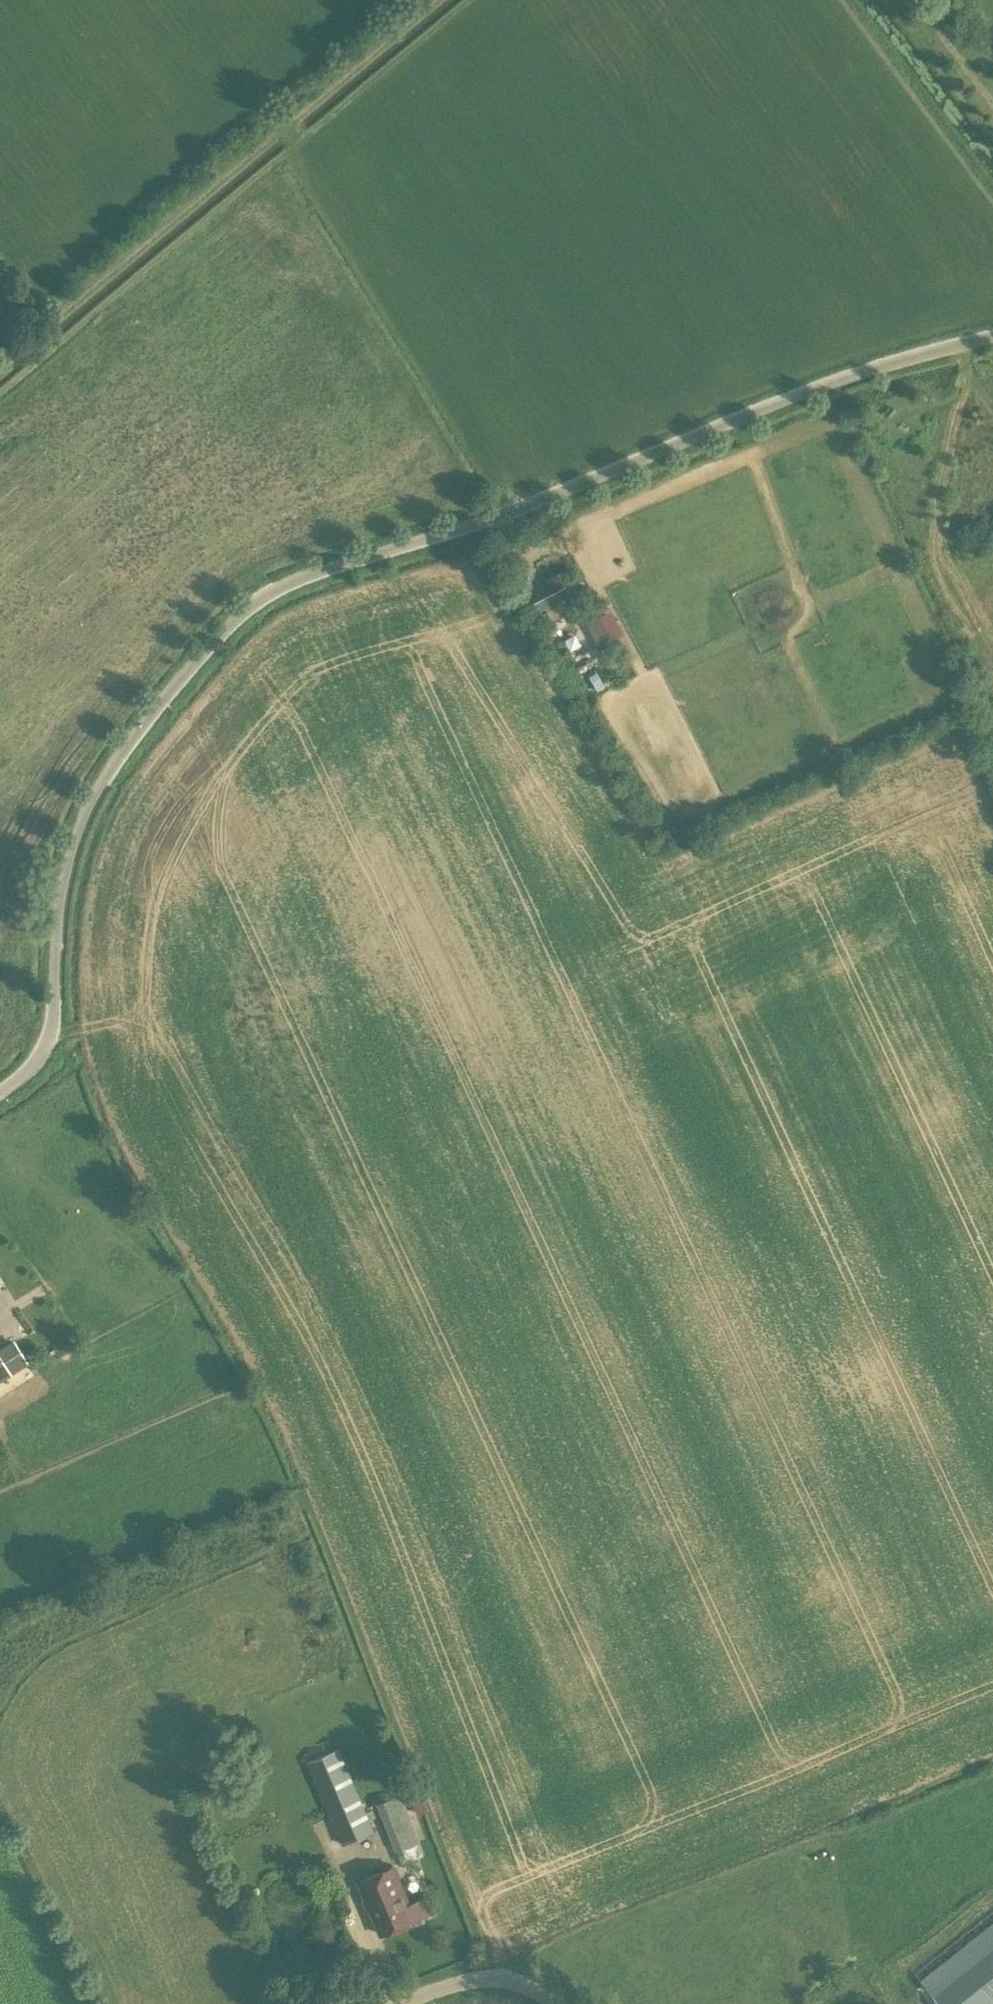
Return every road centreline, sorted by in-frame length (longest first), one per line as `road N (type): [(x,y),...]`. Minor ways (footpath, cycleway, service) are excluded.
road 1 (unclassified): [(0,1090),(58,1044),(86,834),(137,731),(232,623),(286,583),(481,518),(858,372),(992,337)]
road 2 (unclassified): [(555,2003),(531,1986),(481,1979),(403,2003)]
road 3 (track): [(916,0),(992,103)]

